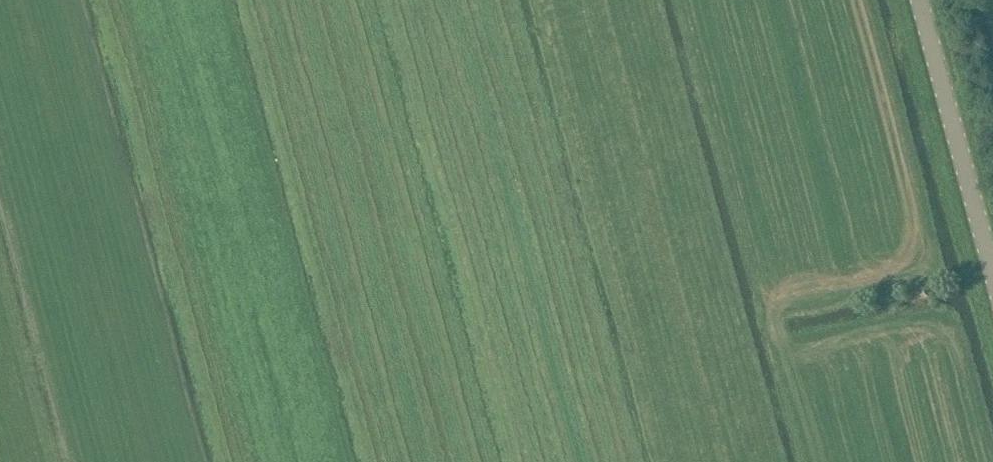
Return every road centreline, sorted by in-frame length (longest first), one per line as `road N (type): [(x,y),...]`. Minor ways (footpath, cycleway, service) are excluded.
road 1 (unclassified): [(992,271),(919,0)]

